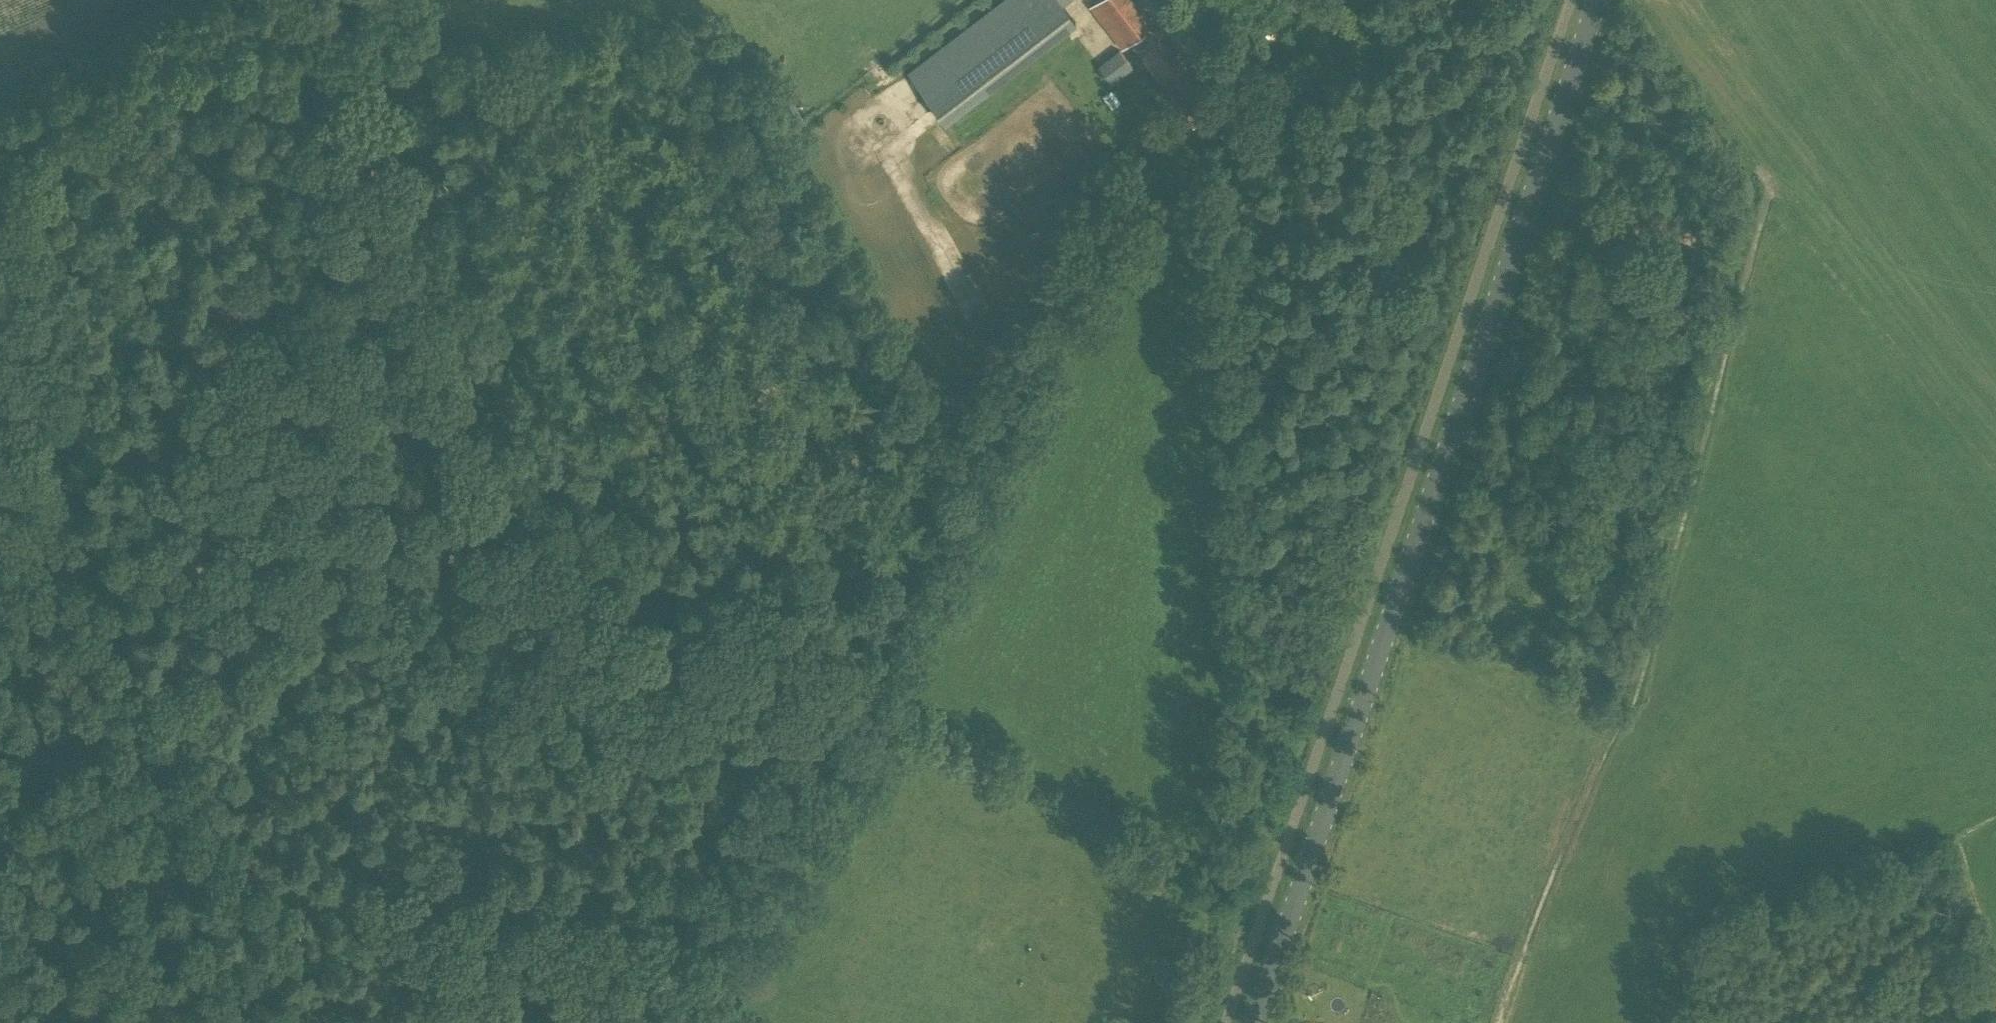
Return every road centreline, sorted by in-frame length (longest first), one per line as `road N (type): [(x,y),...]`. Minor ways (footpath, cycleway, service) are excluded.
road 1 (secondary): [(1253,1022),(1598,0)]

